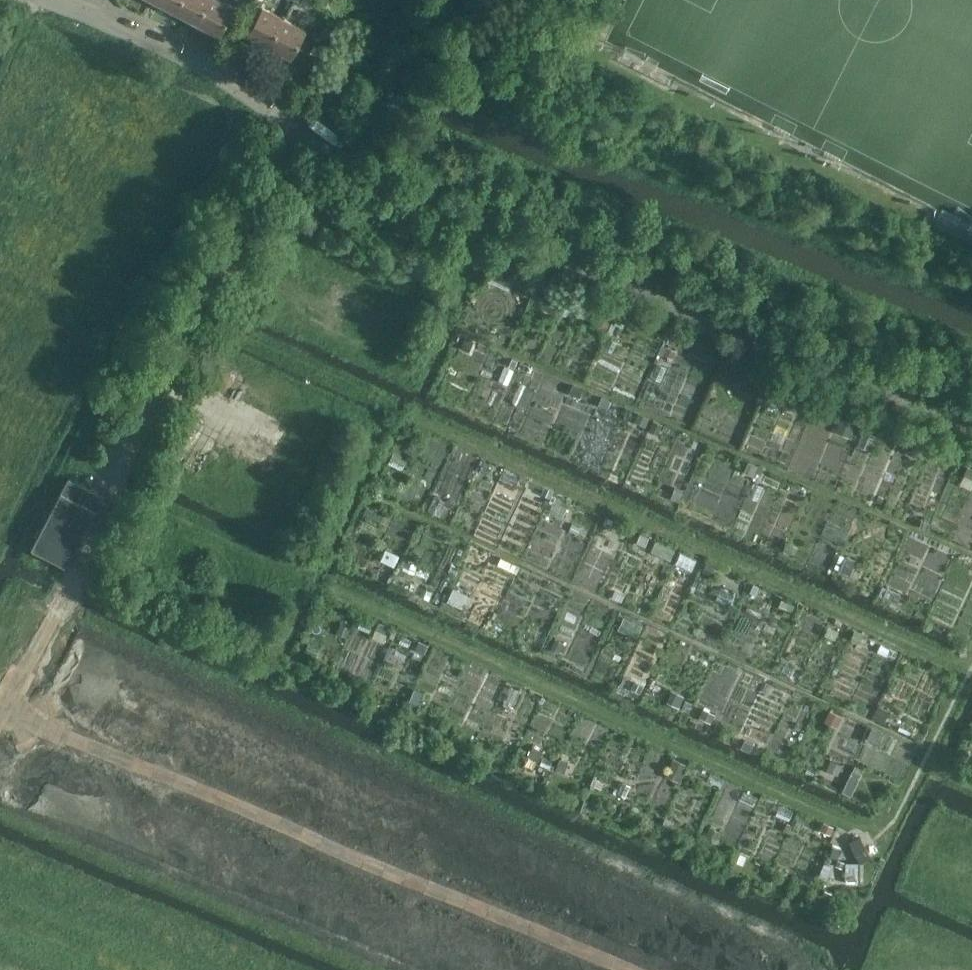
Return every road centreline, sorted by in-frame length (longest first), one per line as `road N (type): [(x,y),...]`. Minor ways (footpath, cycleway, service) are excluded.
road 1 (unclassified): [(971,422),(480,222),(297,127)]
road 2 (unclassified): [(121,490),(297,127)]
road 3 (unclassified): [(297,127),(197,63),(82,10)]

